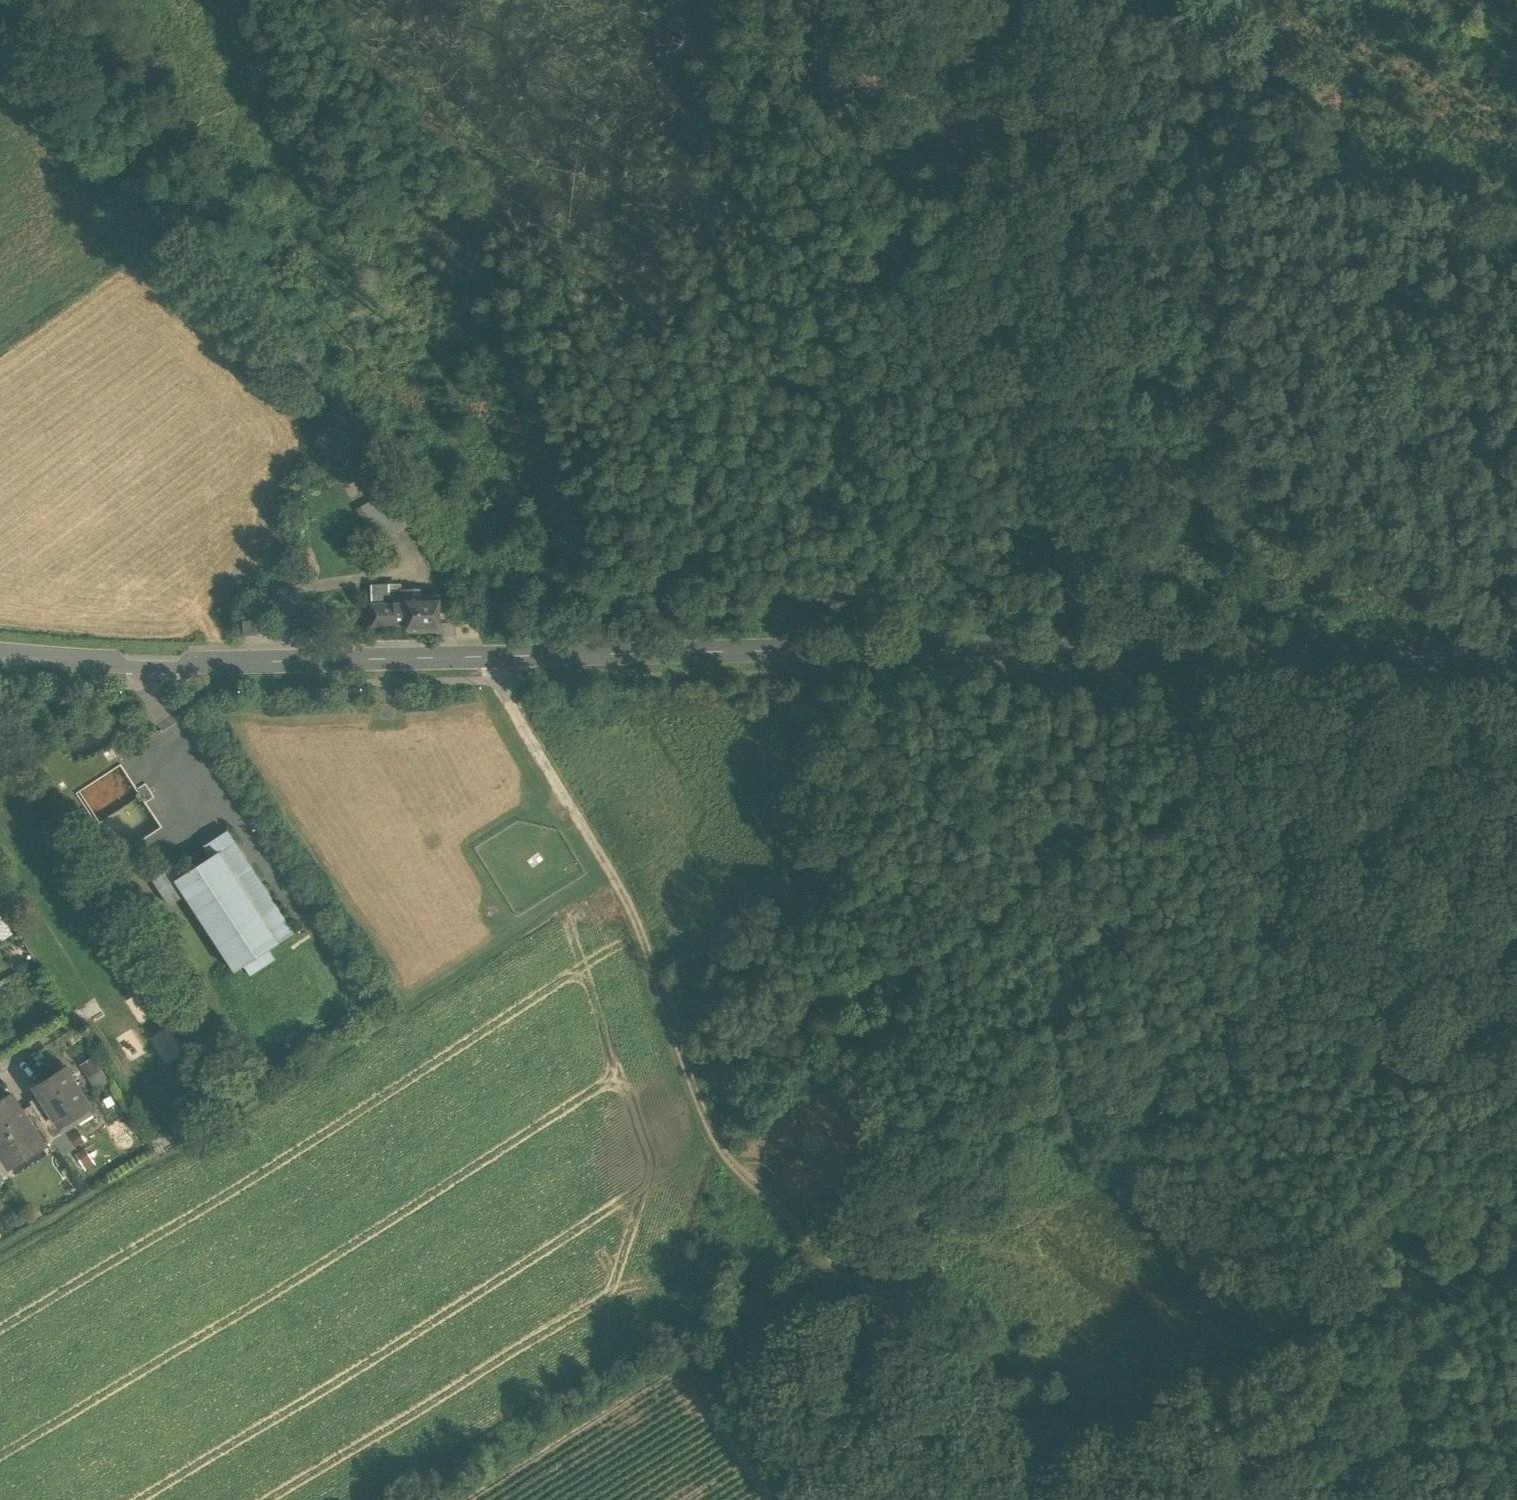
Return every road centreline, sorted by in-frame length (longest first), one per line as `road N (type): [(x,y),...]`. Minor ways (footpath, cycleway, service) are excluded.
road 1 (tertiary): [(0,653),(152,668),(907,647),(1516,659)]
road 2 (track): [(482,657),(636,917),(714,1132),(739,1166),(852,1269)]

